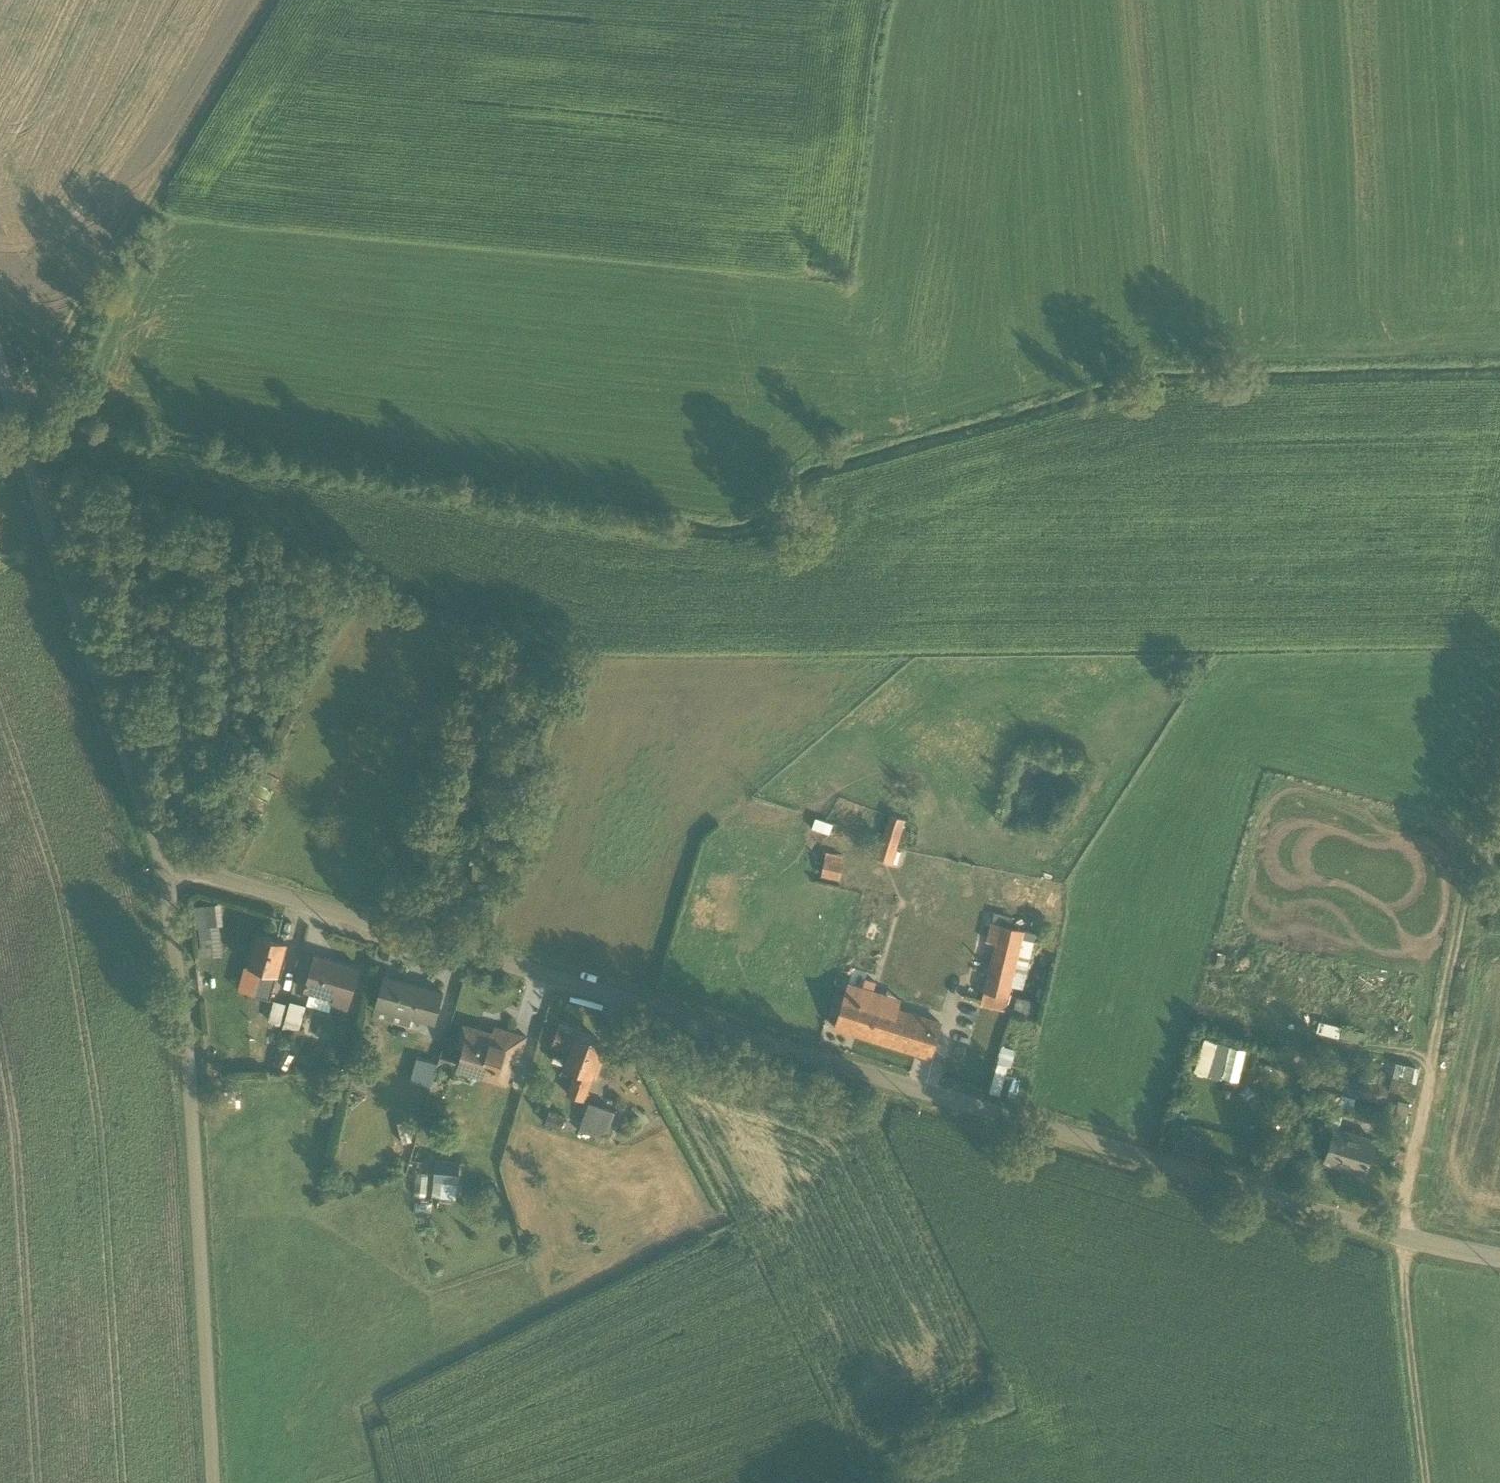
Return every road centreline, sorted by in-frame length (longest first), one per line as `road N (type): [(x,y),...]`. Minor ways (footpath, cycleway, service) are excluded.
road 1 (residential): [(163,864),(1406,1239),(1499,1259)]
road 2 (track): [(1499,771),(1406,1239),(1429,1482)]
road 3 (unclassified): [(163,864),(178,969),(216,1482)]
road 4 (residential): [(0,372),(163,864)]
road 5 (track): [(273,0),(36,381),(8,406)]
road 6 (track): [(1245,358),(1499,354)]

